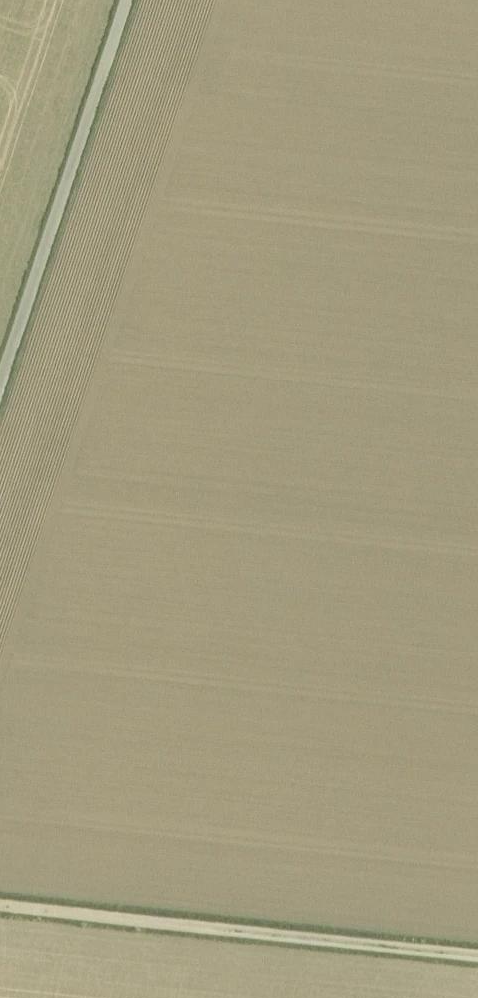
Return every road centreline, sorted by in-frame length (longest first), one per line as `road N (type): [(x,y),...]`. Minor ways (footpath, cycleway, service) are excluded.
road 1 (track): [(0,897),(477,950)]
road 2 (residential): [(0,383),(128,0)]

